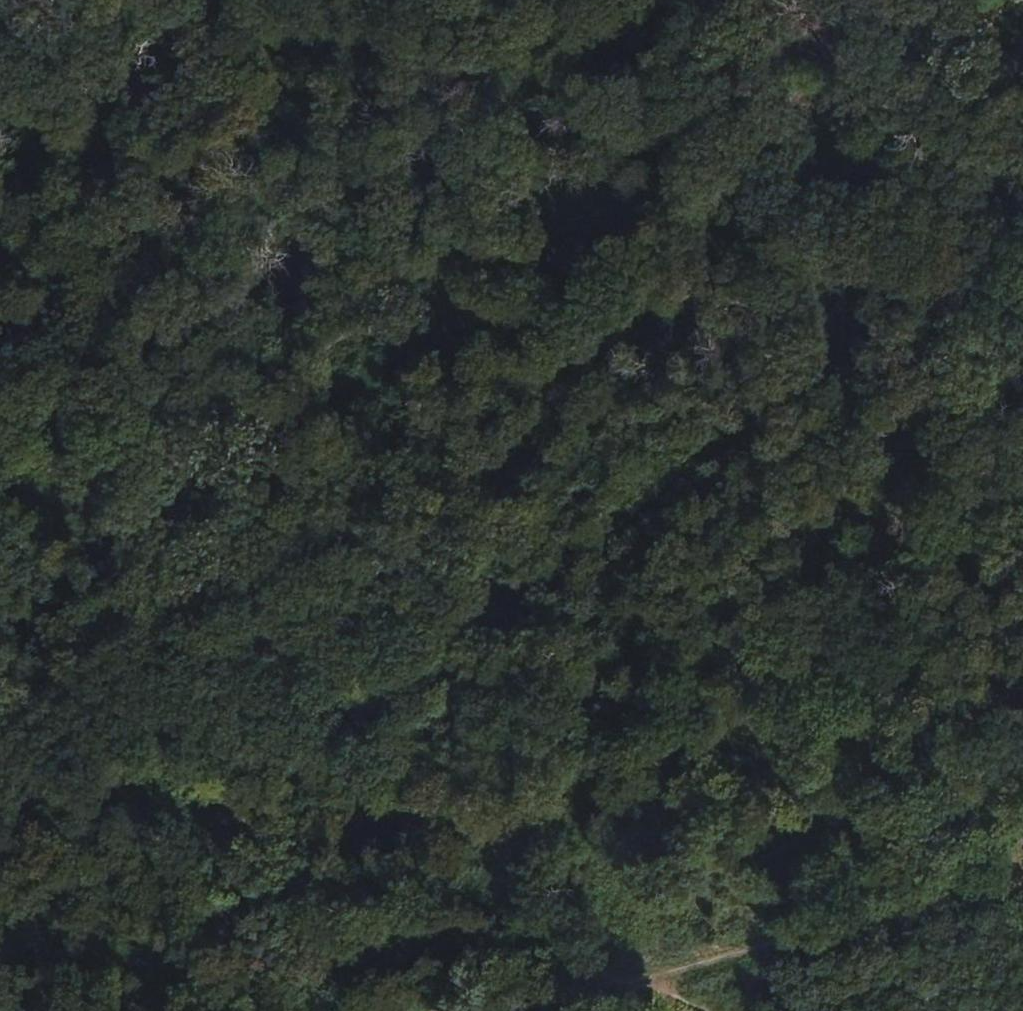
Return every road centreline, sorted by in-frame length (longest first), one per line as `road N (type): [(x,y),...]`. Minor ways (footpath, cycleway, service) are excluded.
road 1 (track): [(19,0),(141,266),(489,828),(654,971),(726,1010)]
road 2 (track): [(0,583),(174,437),(283,372),(424,316),(541,286),(671,214),(741,162),(830,45),(848,0)]
road 3 (track): [(1022,0),(741,162),(479,528),(373,648)]
road 4 (track): [(1022,885),(484,1010)]

